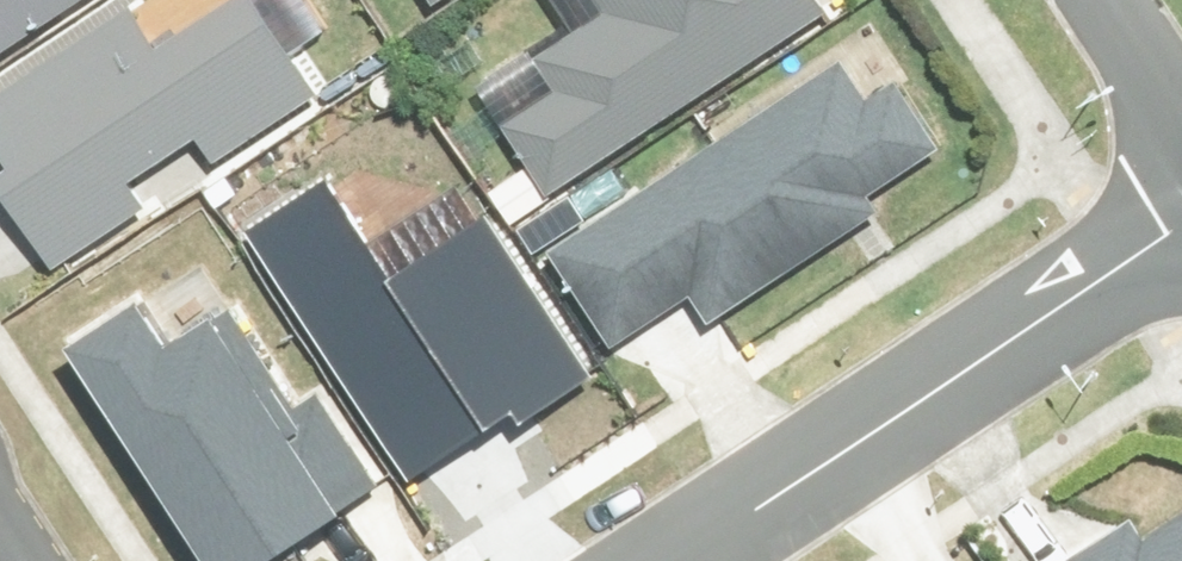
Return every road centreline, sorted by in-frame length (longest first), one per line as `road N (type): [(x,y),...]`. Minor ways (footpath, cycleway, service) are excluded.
road 1 (residential): [(677,560),(1181,226)]
road 2 (residential): [(1181,124),(1102,0)]

